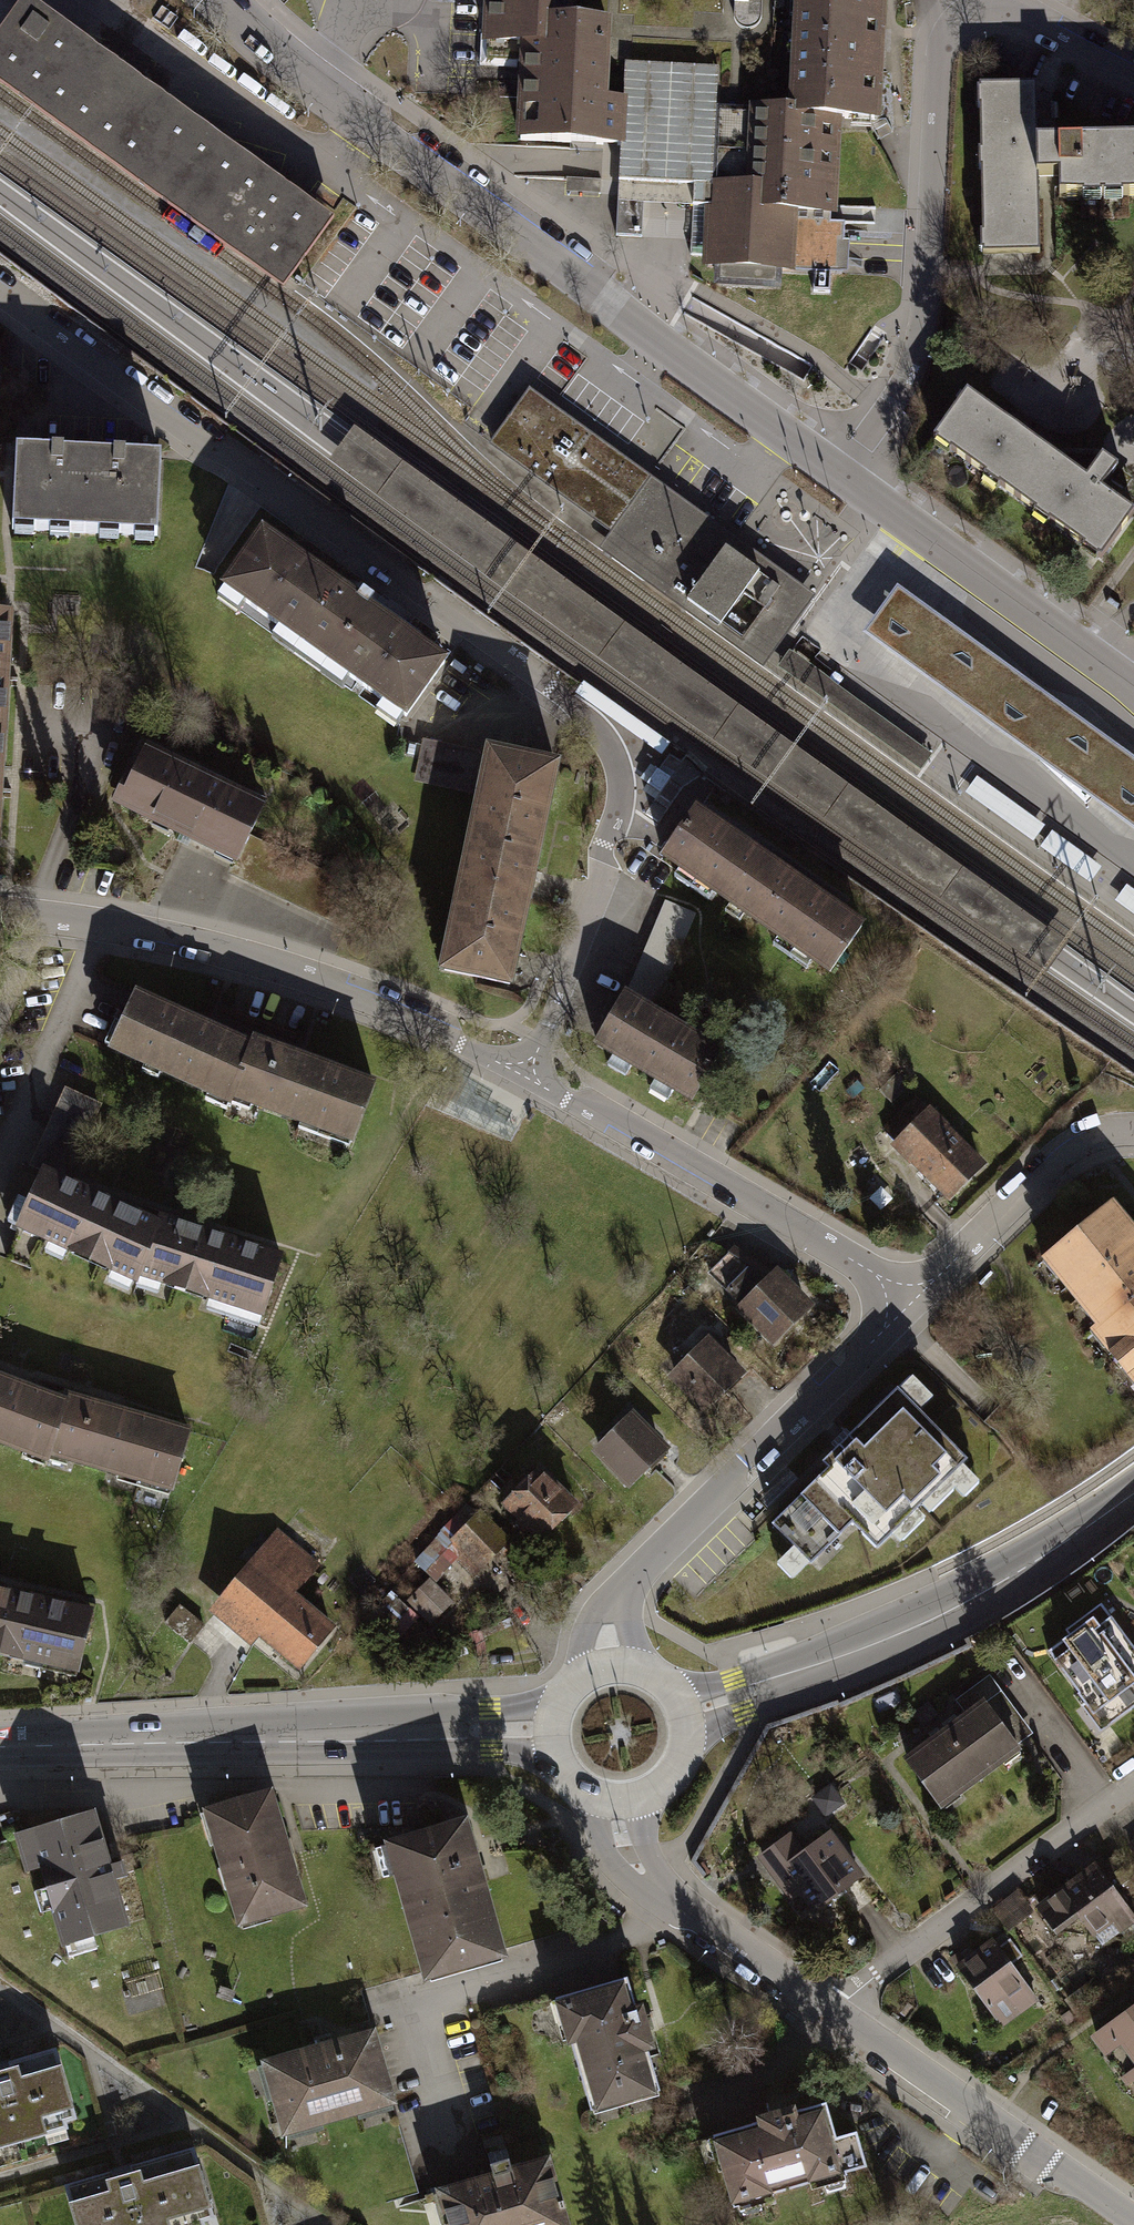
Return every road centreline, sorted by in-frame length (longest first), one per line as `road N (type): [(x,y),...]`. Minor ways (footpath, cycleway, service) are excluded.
road 1 (residential): [(0,291),(592,722),(617,760),(623,813),(528,1073)]
road 2 (tertiary): [(841,476),(308,81),(224,0)]
road 3 (residential): [(841,476),(895,398),(921,328),(940,55),(958,22),(976,10),(1019,8),(1133,67)]
road 4 (secondary): [(0,1743),(547,1729)]
road 5 (secondary): [(681,1713),(949,1610),(1133,1492)]
road 6 (residential): [(904,1295),(615,1593),(604,1628),(607,1666)]
road 7 (residential): [(528,1073),(389,1003),(244,959),(102,928)]
road 8 (residential): [(904,1295),(528,1073)]
road 9 (residential): [(823,2003),(1133,1778)]
road 10 (residential): [(823,2003),(1133,2220)]
road 11 (residential): [(611,1802),(618,1843),(652,1884),(697,1923),(823,2003)]
road 12 (residential): [(1133,1139),(1117,1136),(1066,1154),(904,1295)]
road 13 (tertiary): [(1133,694),(907,524)]
road 14 (residential): [(102,928),(0,1161)]
road 15 (secondary): [(611,1802),(648,1794),(675,1768),(681,1713)]

